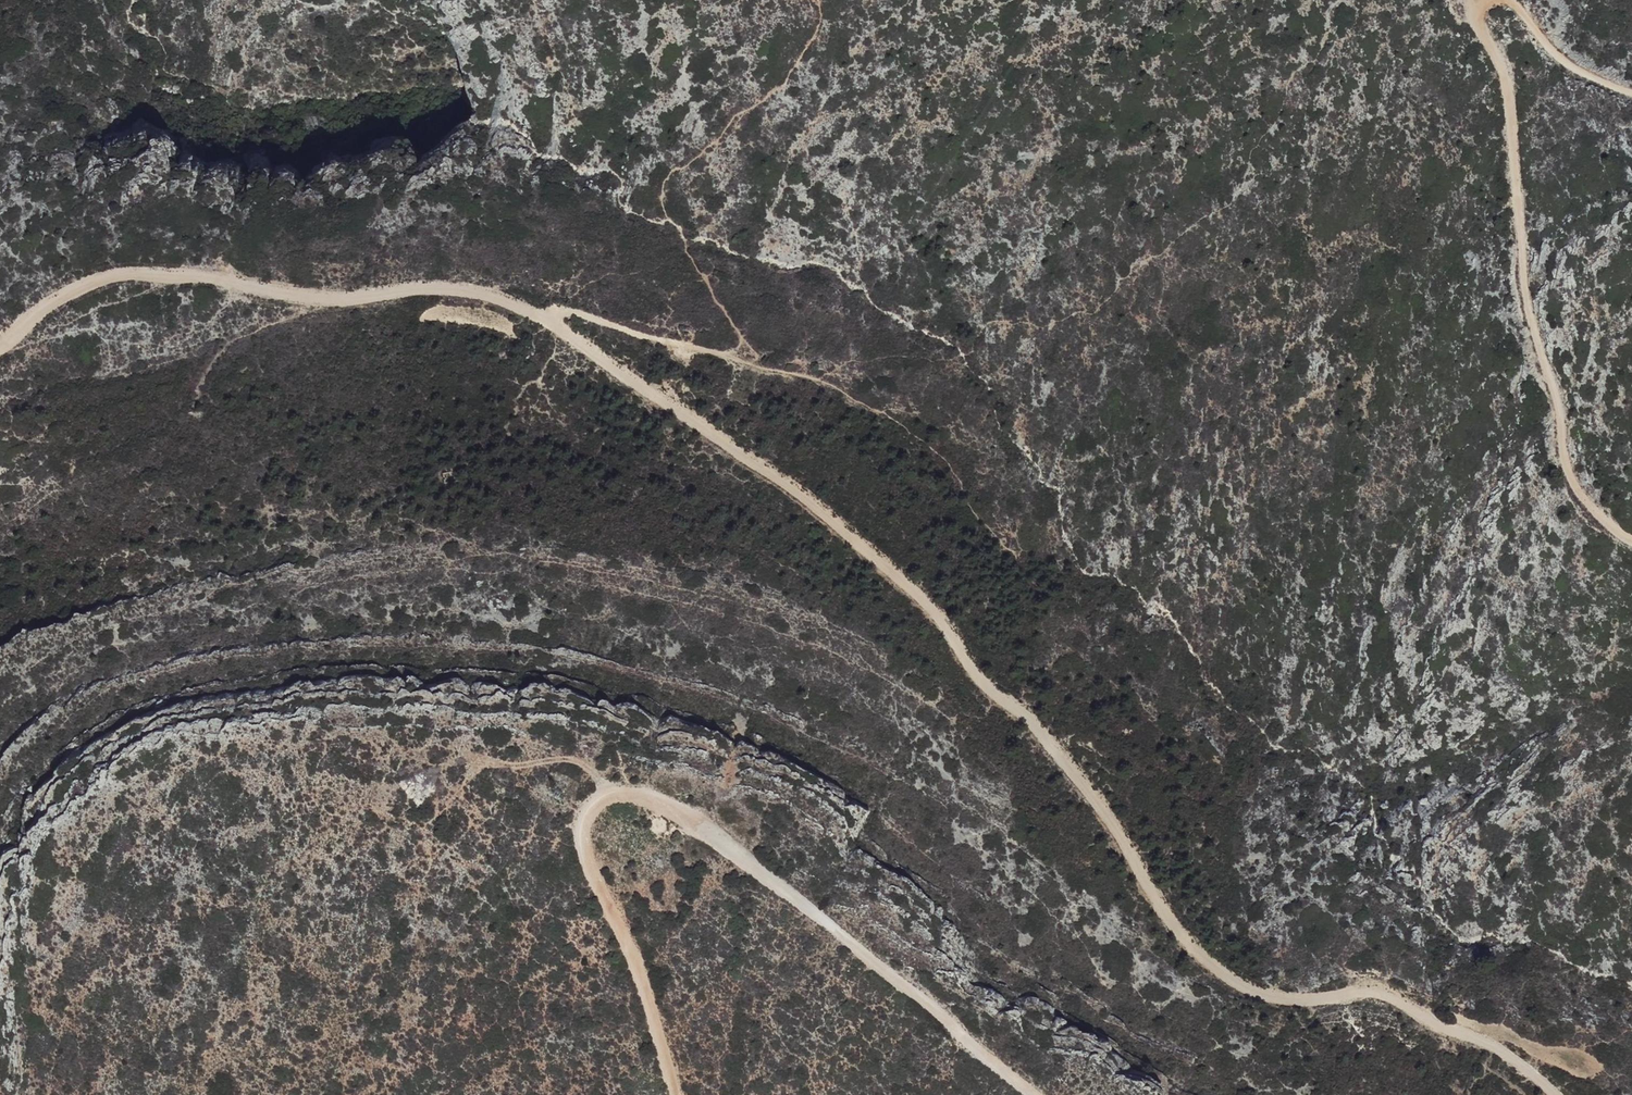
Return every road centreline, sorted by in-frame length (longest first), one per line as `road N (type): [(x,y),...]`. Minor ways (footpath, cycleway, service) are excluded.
road 1 (track): [(0,348),(45,305),(120,275),(221,277),(300,301),(415,288),(479,293),(549,321),(801,494),(932,608),(972,671),(997,689),(1101,815),(1197,951),(1237,987),(1327,1000),(1380,992),(1515,1063),(1555,1094)]
road 2 (track): [(1030,1094),(822,923),(675,811),(630,791),(587,809),(584,839),(639,970),(677,1094)]
road 3 (track): [(1631,540),(1594,522),(1564,487),(1555,374),(1528,283),(1513,88),(1469,14),(1472,0)]
road 4 (track): [(1506,0),(1521,26),(1578,73),(1631,97)]

